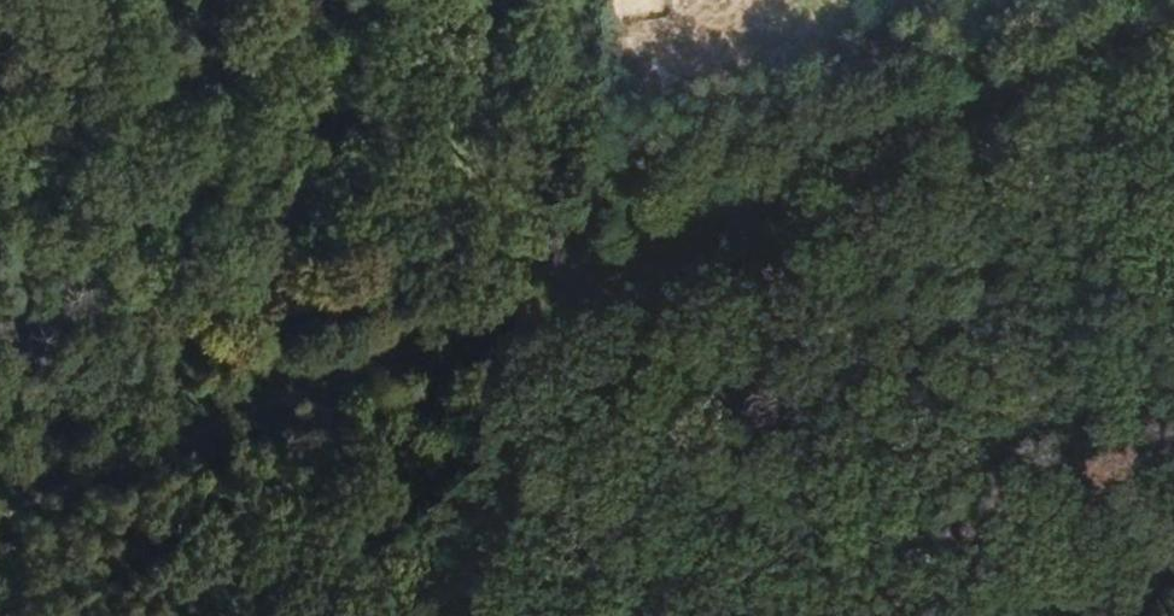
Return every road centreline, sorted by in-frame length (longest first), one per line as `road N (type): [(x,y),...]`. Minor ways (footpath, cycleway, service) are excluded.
road 1 (track): [(0,525),(1173,42)]
road 2 (track): [(570,493),(784,293),(1173,124)]
road 3 (track): [(638,615),(622,569),(570,493),(396,368)]

